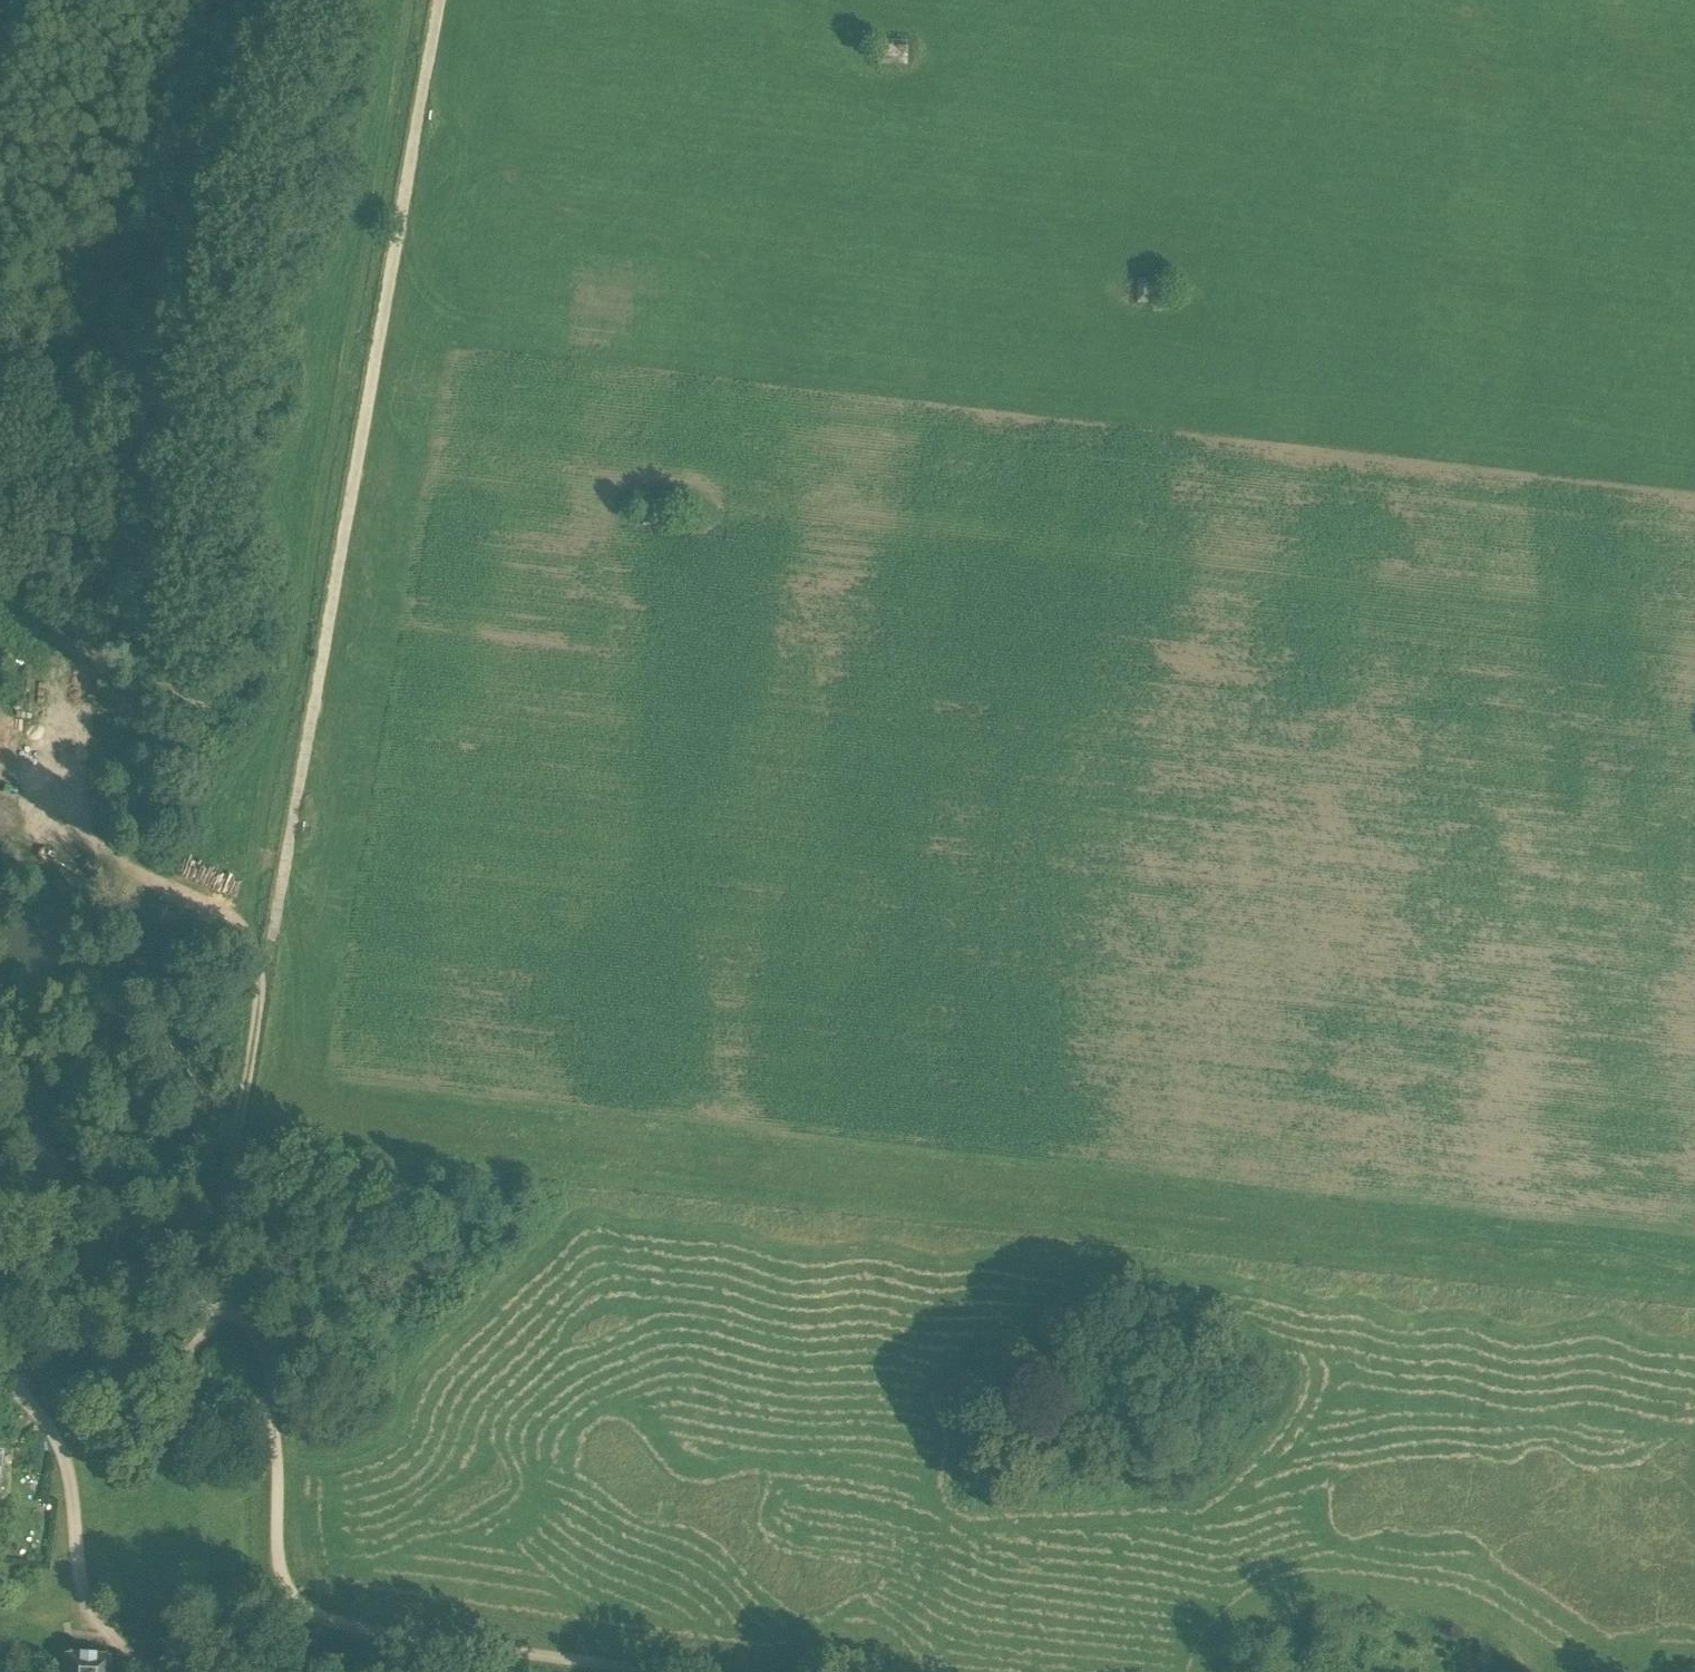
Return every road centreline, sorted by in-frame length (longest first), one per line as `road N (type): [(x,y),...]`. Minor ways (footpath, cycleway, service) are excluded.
road 1 (track): [(210,1298),(220,1203),(251,1062),(258,969),(238,925),(216,908),(58,823),(53,788),(62,704)]
road 2 (track): [(0,1238),(68,1249),(210,1298),(259,1339),(277,1441),(280,1565),(297,1604)]
road 3 (track): [(297,1604),(363,1629),(670,1671)]
road 4 (track): [(0,1373),(53,1431),(69,1468),(83,1616),(158,1671)]
road 5 (track): [(6,1374),(183,1356),(216,1308)]

